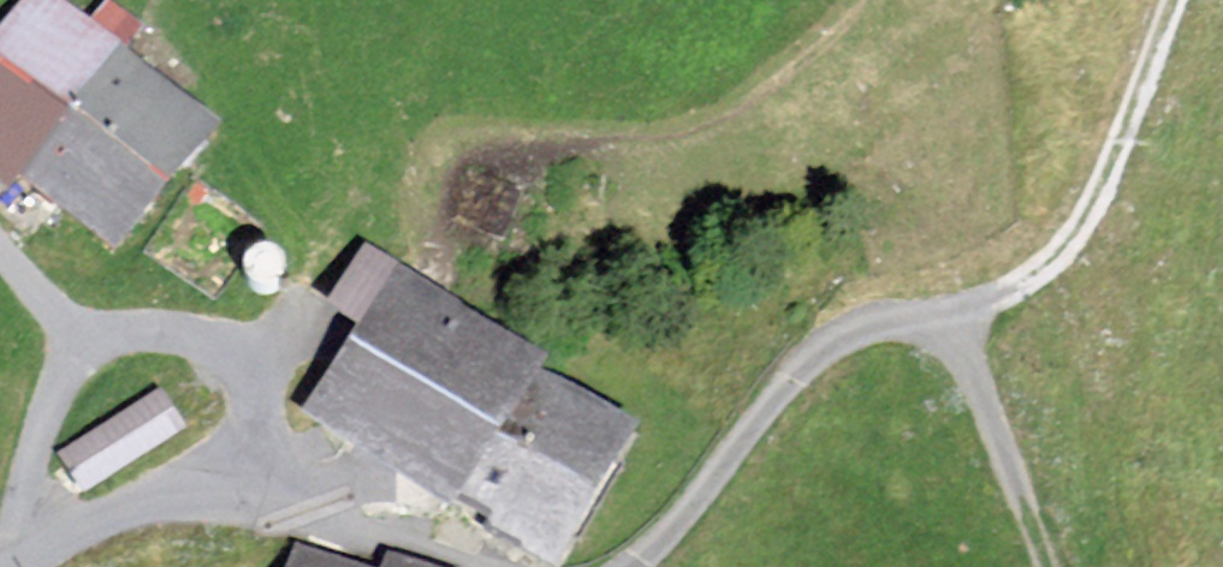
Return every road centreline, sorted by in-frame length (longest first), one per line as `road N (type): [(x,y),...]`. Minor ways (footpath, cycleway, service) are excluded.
road 1 (track): [(254,507),(260,427),(252,368),(206,340),(125,334),(35,449),(16,566)]
road 2 (track): [(24,566),(98,523),(179,500),(344,525),(451,566)]
road 3 (track): [(956,312),(886,319),(841,335),(750,429),(668,540),(629,566)]
road 4 (track): [(1183,0),(1068,261),(956,312)]
road 5 (track): [(956,312),(1047,566)]

